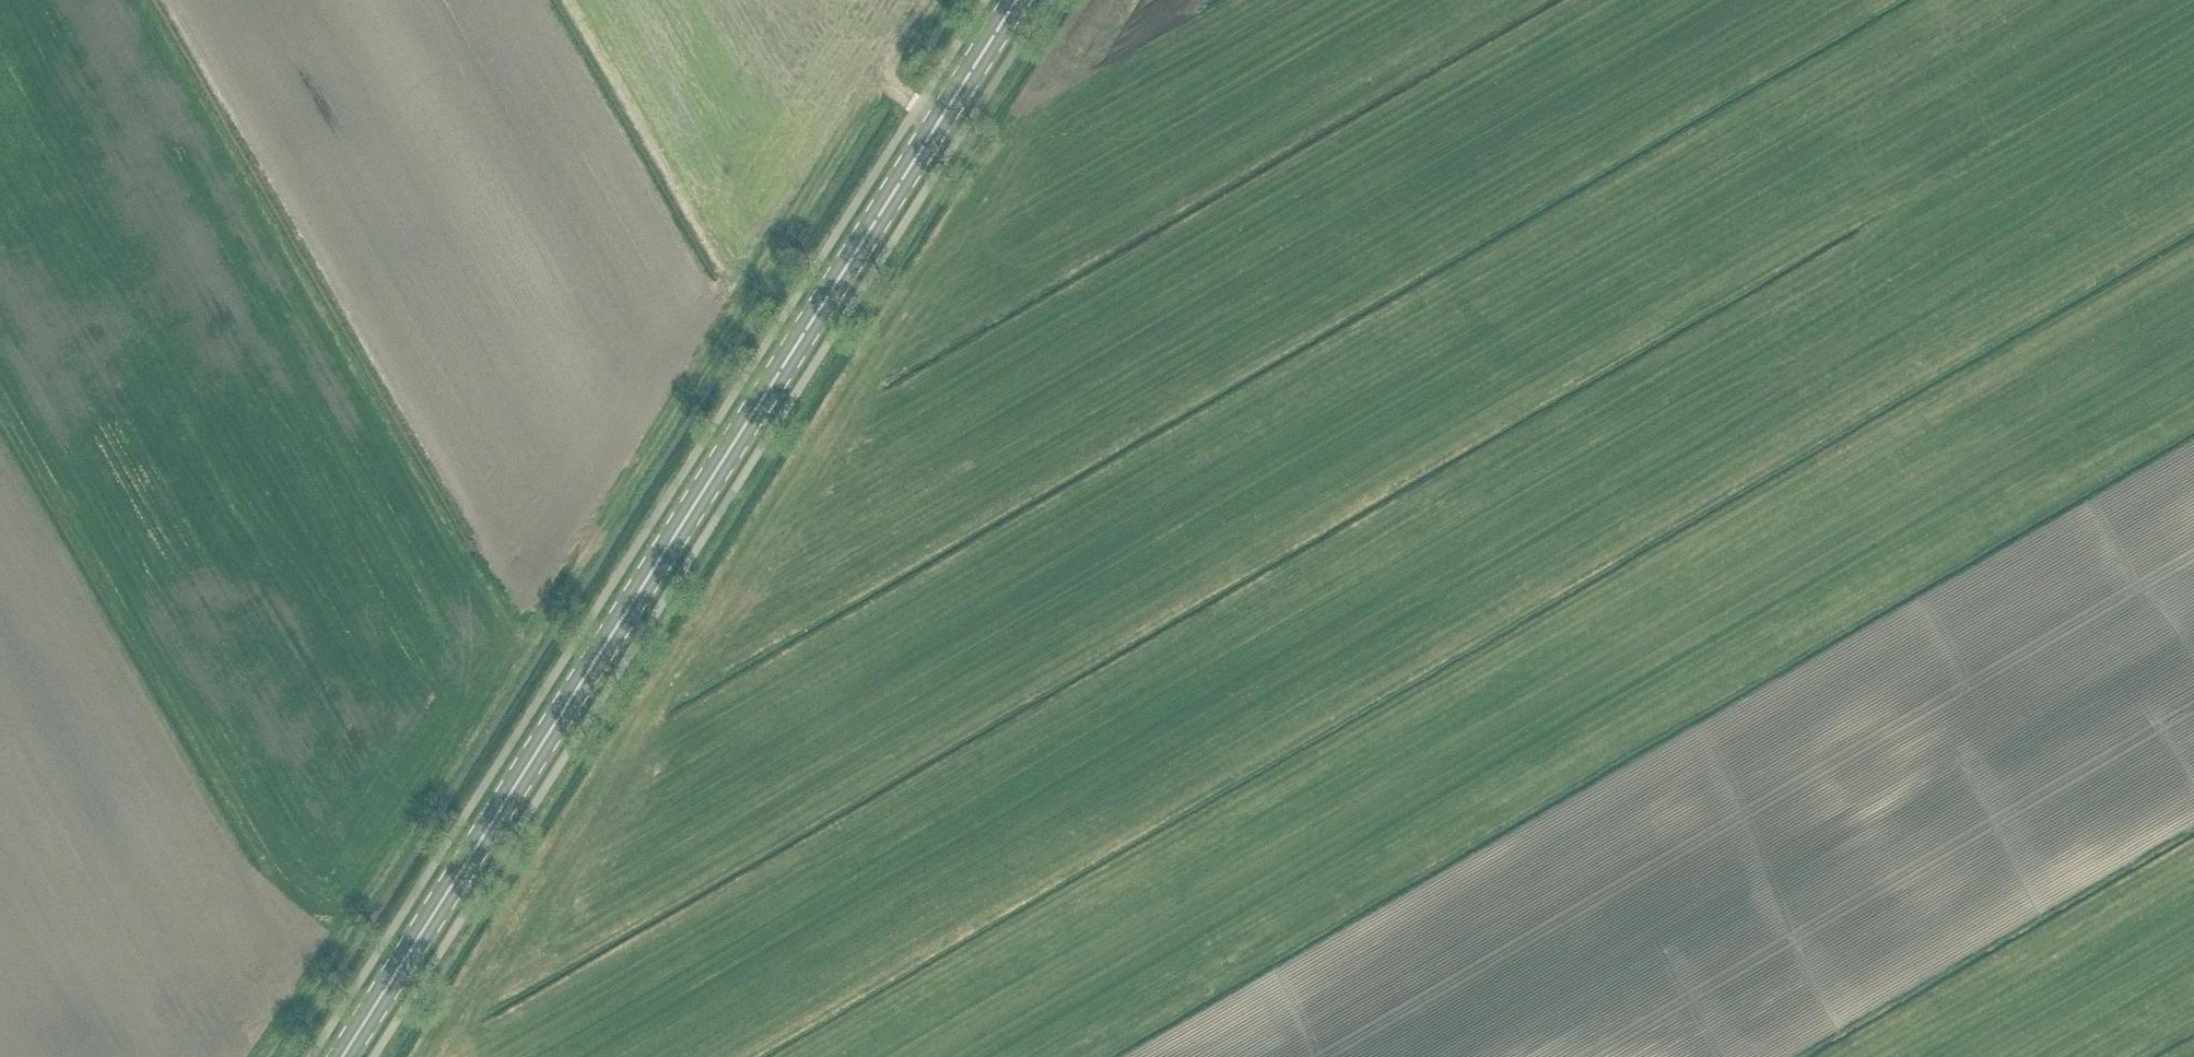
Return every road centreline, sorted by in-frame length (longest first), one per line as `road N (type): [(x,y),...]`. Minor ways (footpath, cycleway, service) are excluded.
road 1 (primary): [(341,1056),(1016,0)]

